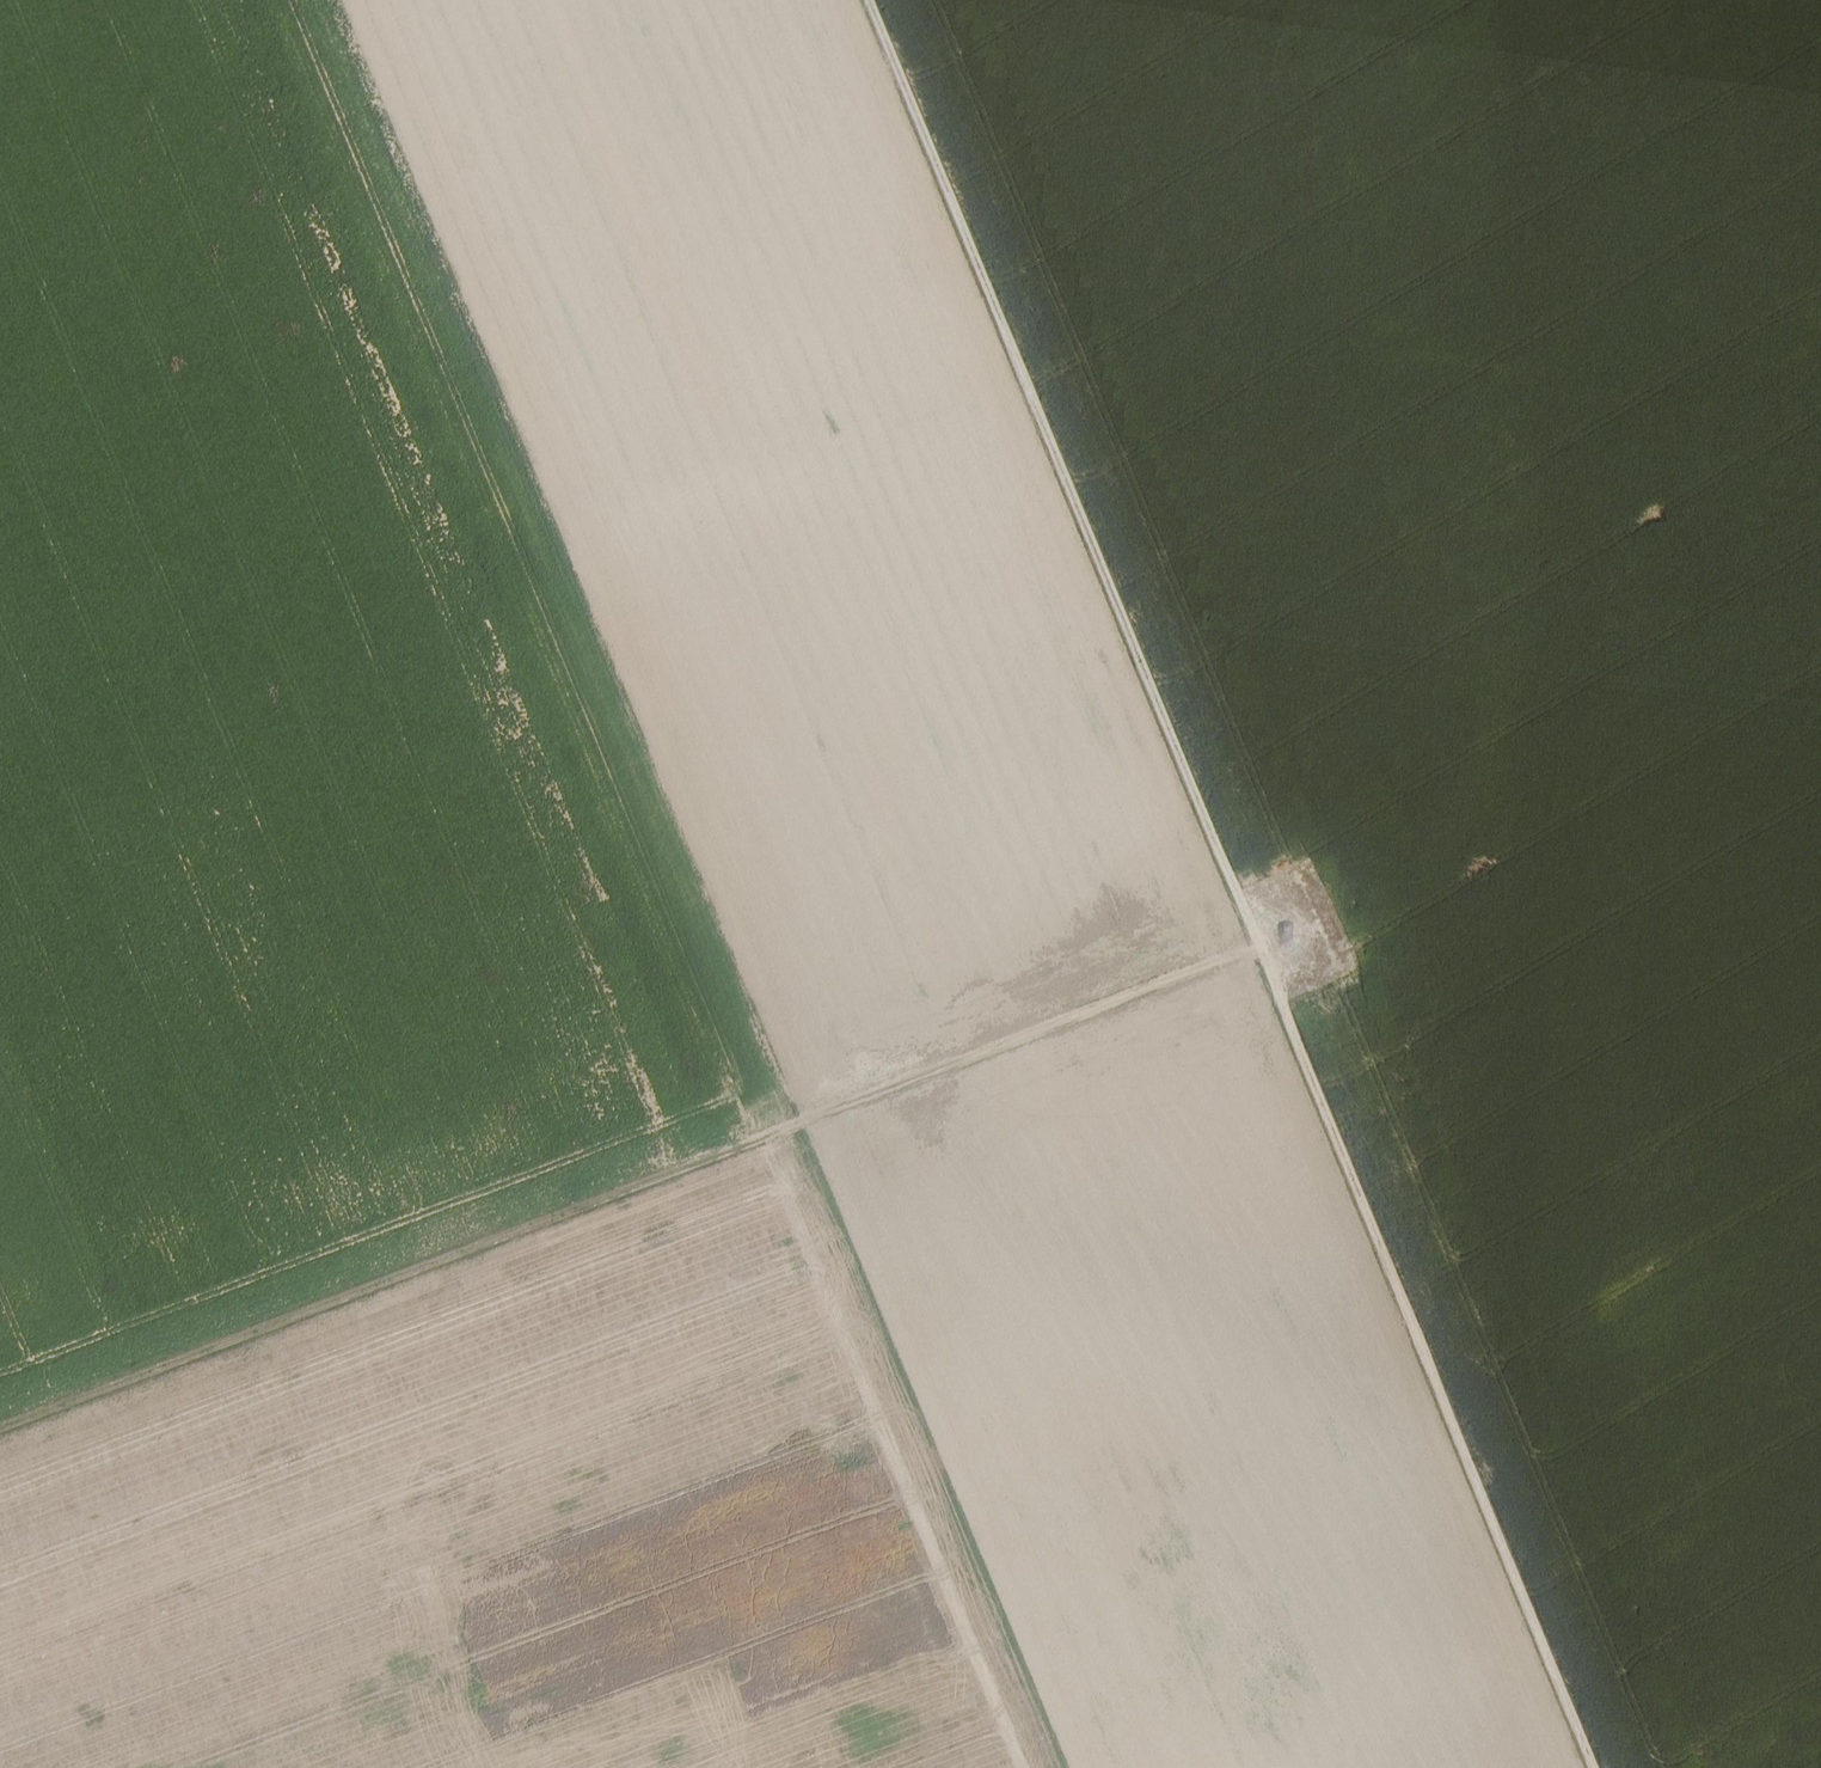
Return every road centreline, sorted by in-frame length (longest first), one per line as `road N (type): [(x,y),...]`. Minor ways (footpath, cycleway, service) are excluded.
road 1 (track): [(1251,953),(0,1429)]
road 2 (track): [(866,0),(1251,953)]
road 3 (track): [(1251,953),(1284,1015),(1591,1767)]

